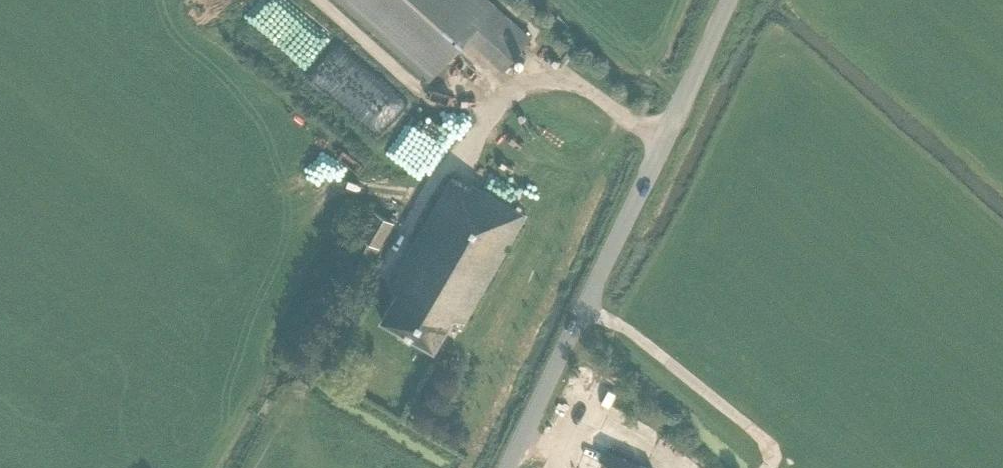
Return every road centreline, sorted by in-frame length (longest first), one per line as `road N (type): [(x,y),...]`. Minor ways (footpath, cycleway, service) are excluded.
road 1 (unclassified): [(510,467),(731,0)]

